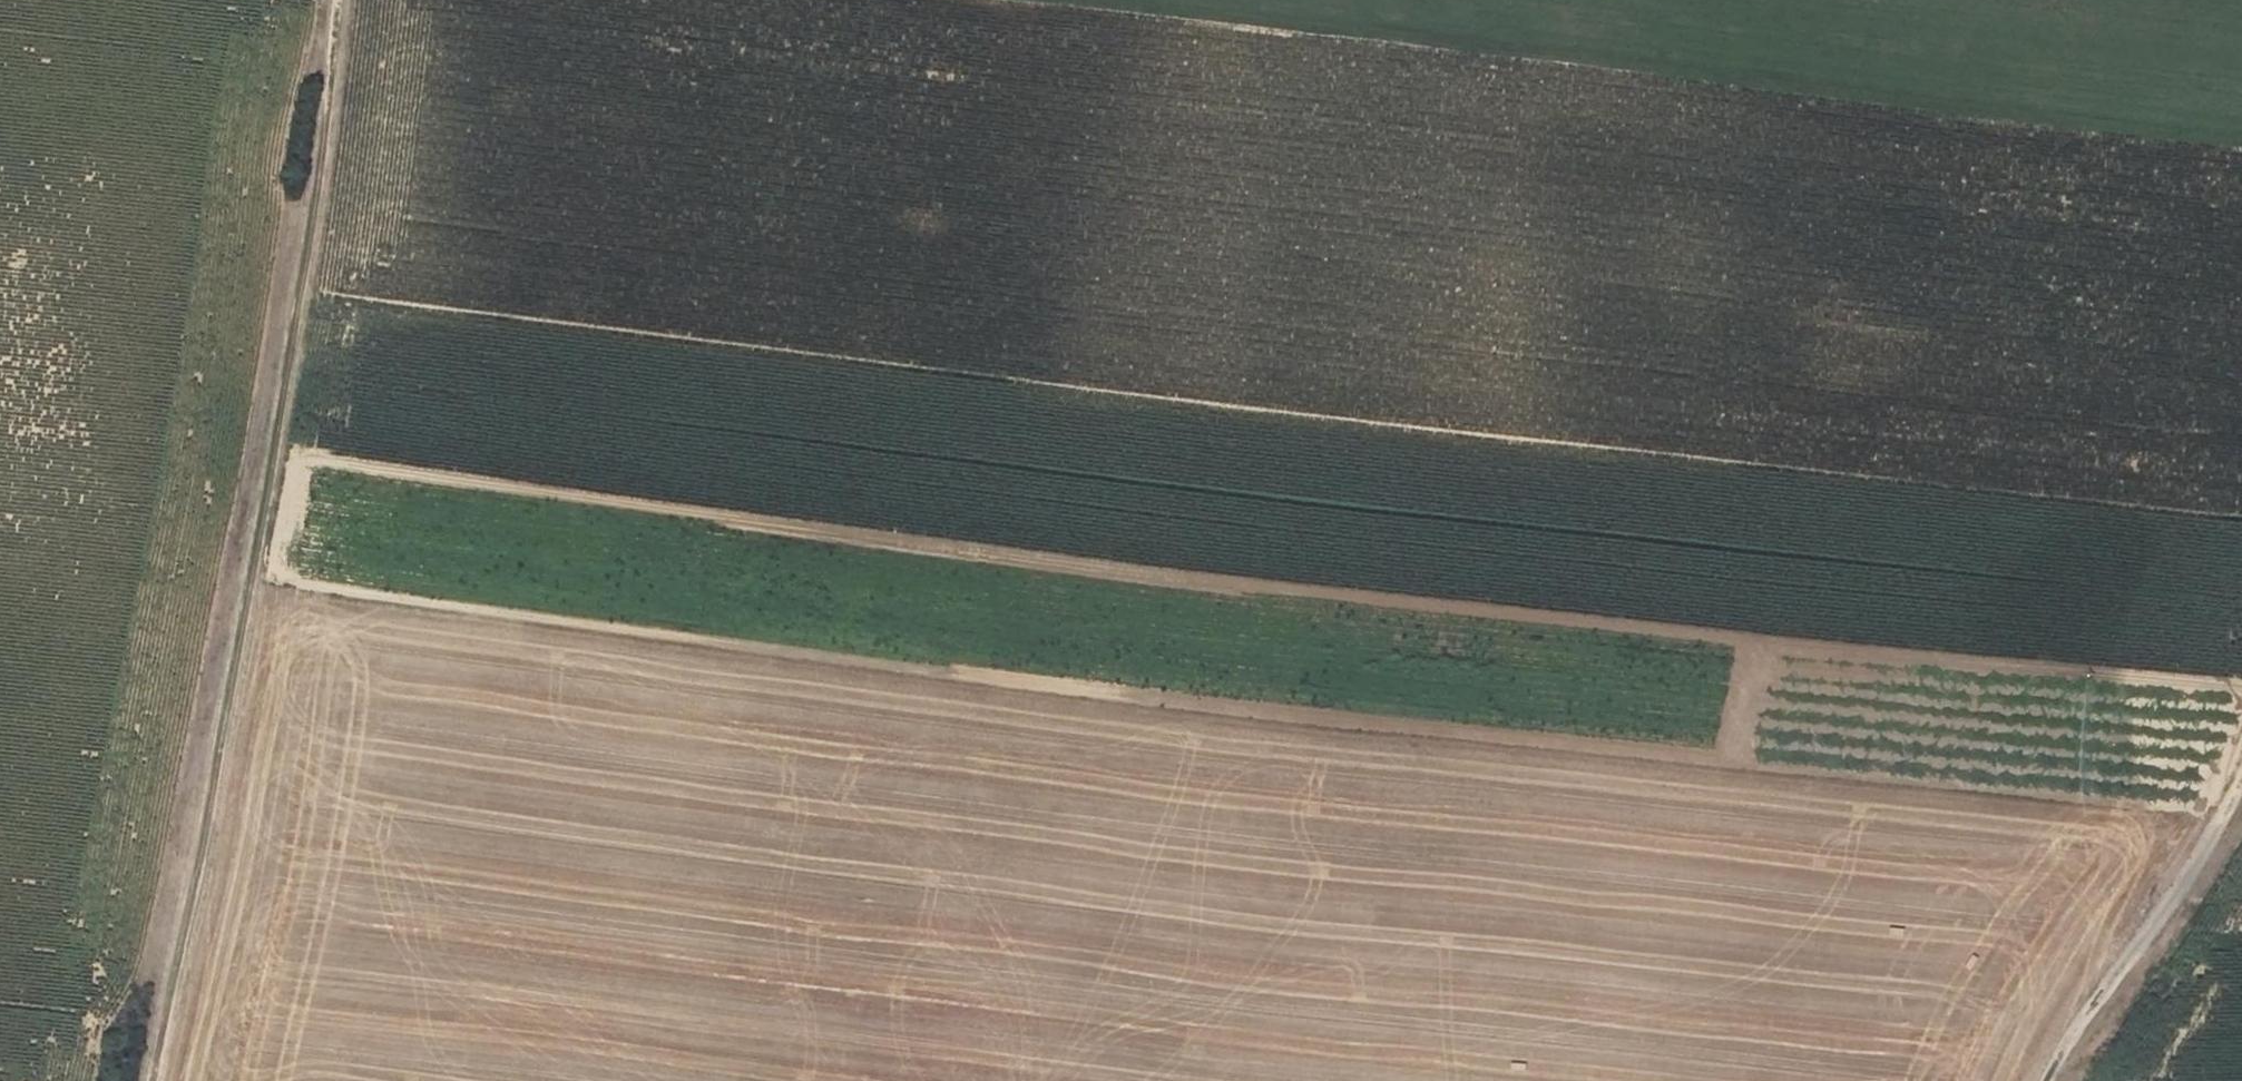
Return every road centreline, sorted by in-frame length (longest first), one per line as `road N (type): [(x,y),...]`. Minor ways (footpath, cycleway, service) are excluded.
road 1 (track): [(150,1080),(242,621),(320,172),(338,0)]
road 2 (track): [(2047,1080),(2175,901),(2241,780)]

